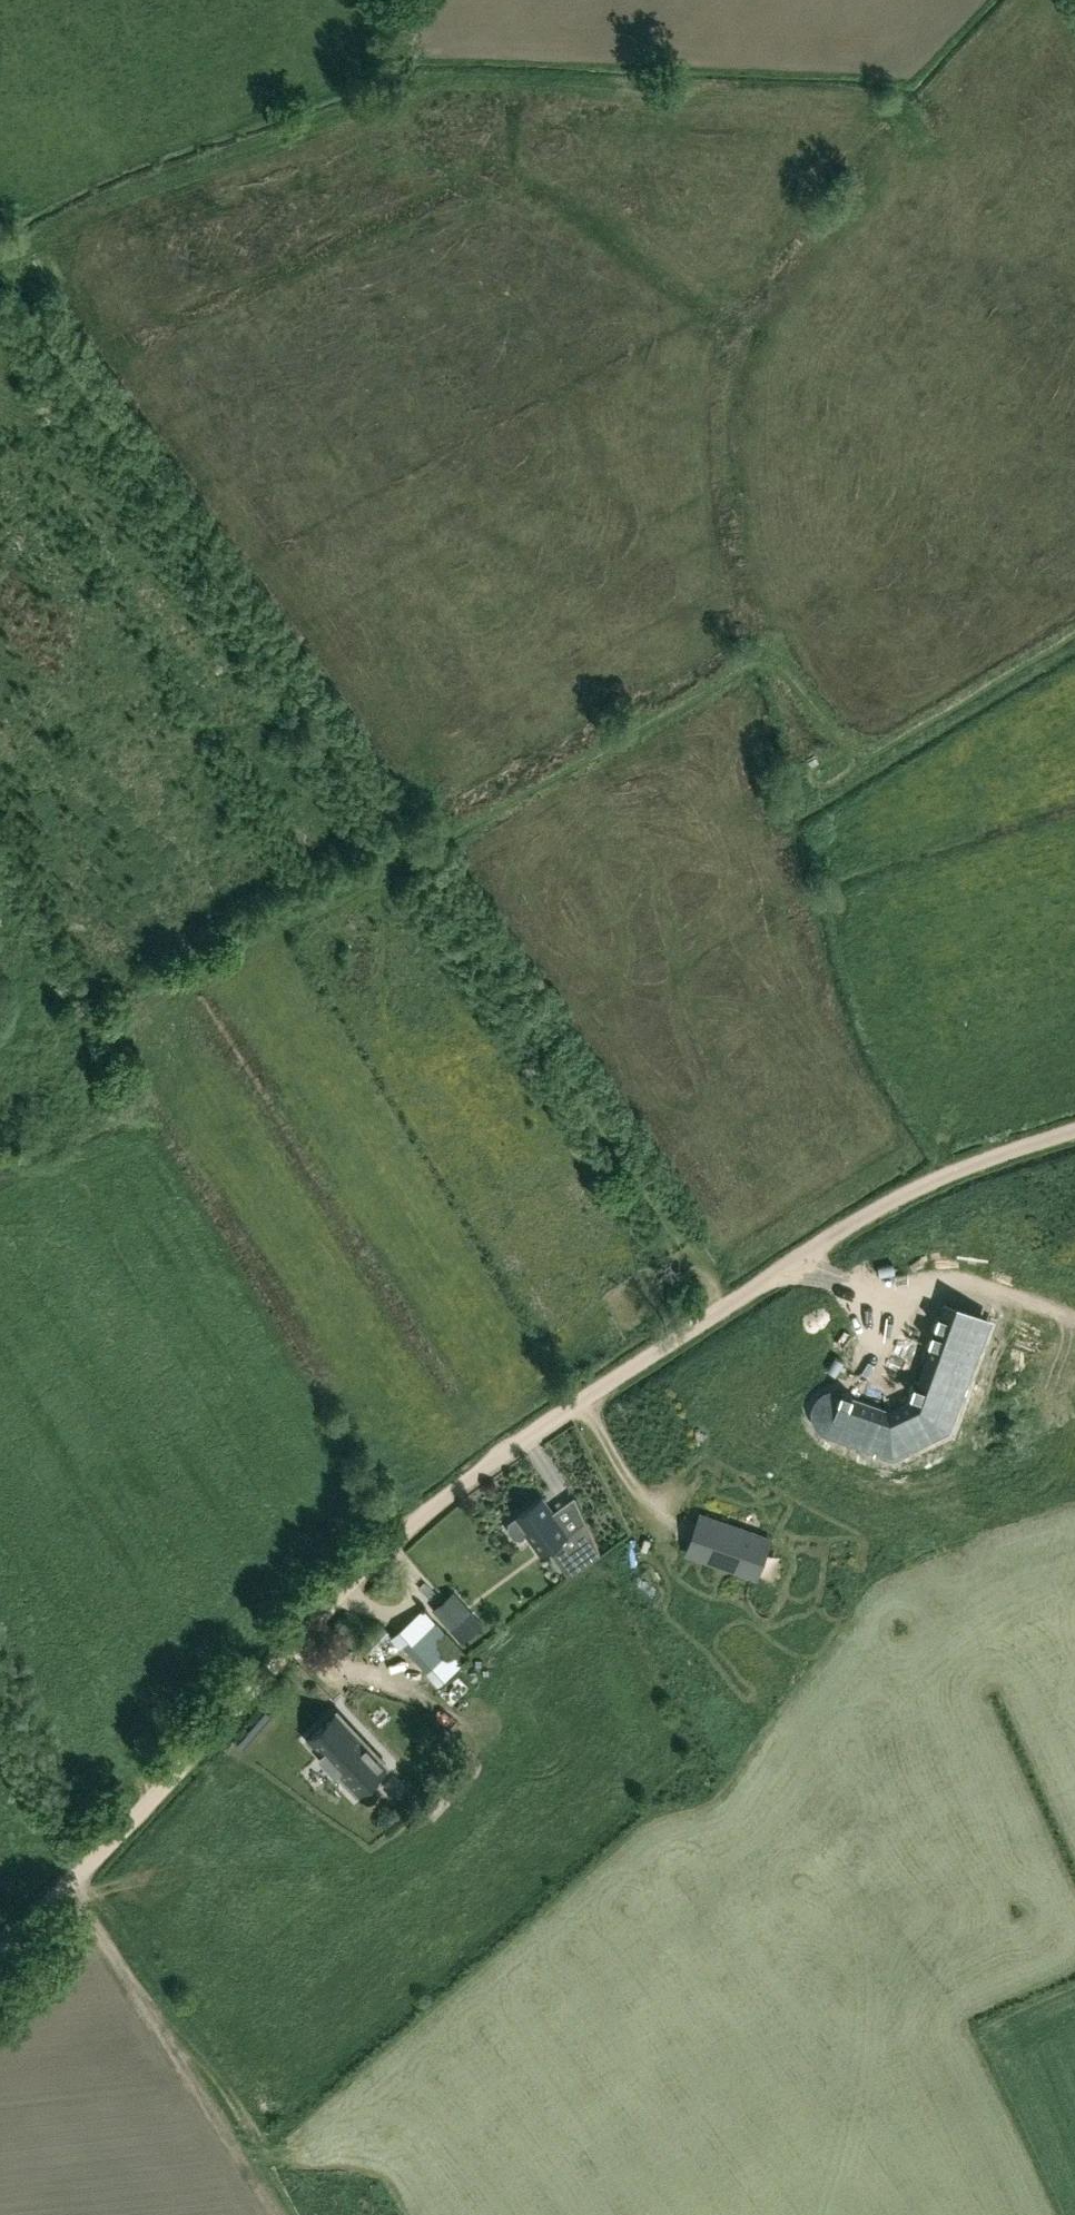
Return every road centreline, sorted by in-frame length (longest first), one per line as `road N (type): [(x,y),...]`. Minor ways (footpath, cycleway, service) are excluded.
road 1 (track): [(0,1966),(402,1527),(563,1411),(884,1202),(1074,1131)]

